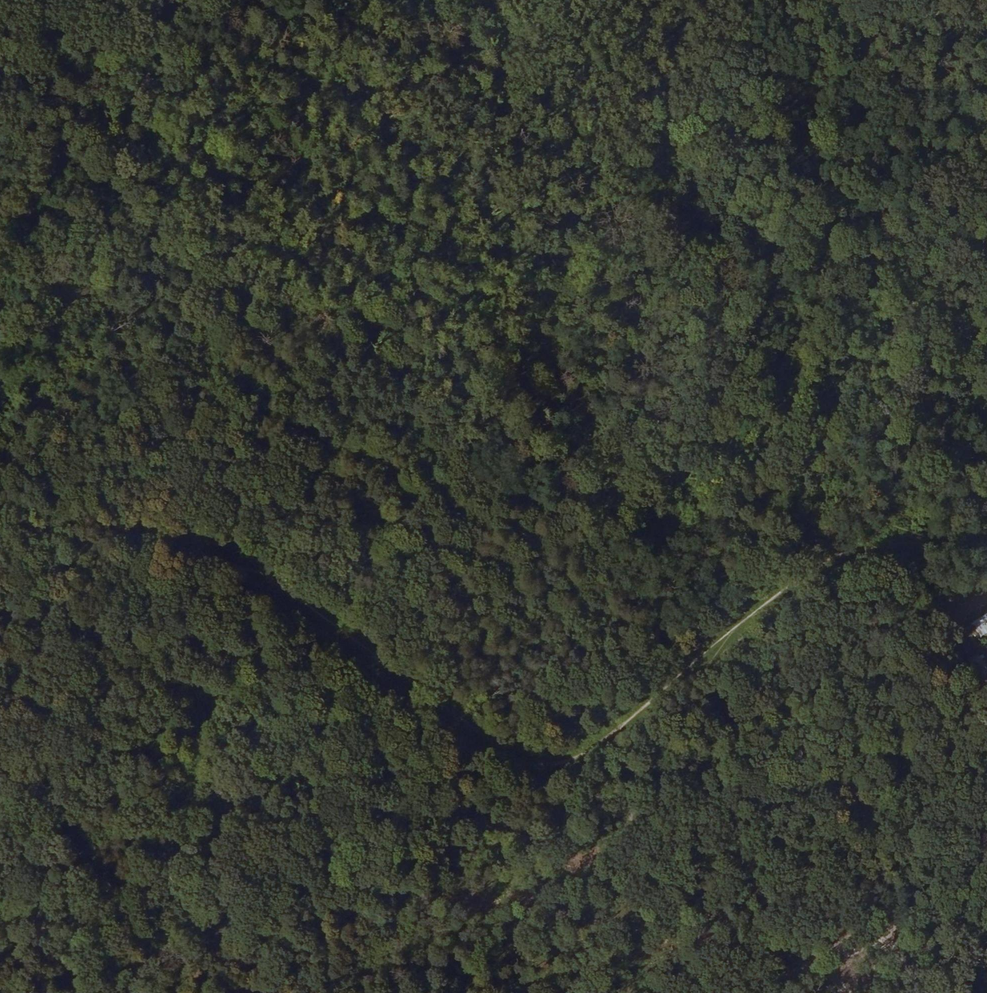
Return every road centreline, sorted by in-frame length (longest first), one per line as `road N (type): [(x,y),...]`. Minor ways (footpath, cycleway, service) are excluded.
road 1 (track): [(986,342),(952,383),(717,509),(484,727),(143,992)]
road 2 (track): [(0,859),(885,886)]
road 3 (track): [(717,509),(451,432),(369,339),(159,180)]
road 4 (track): [(159,180),(202,84),(236,49),(314,0)]
road 5 (track): [(986,836),(885,886),(965,992)]

